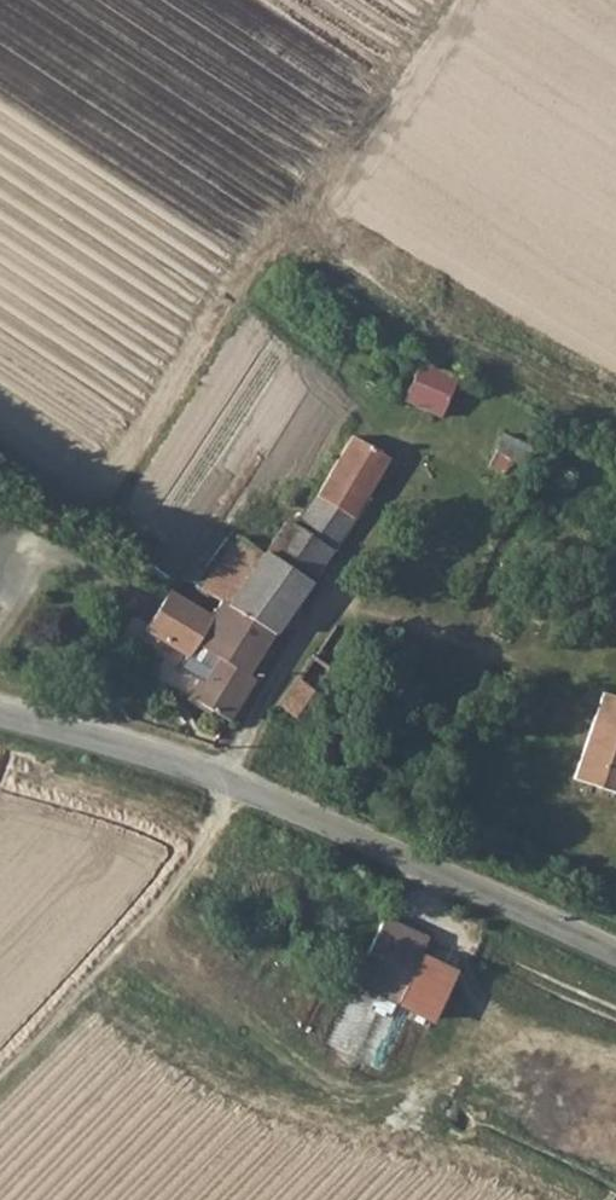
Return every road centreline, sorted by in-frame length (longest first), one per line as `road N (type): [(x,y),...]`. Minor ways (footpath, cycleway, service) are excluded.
road 1 (unclassified): [(615,954),(233,786),(0,716)]

